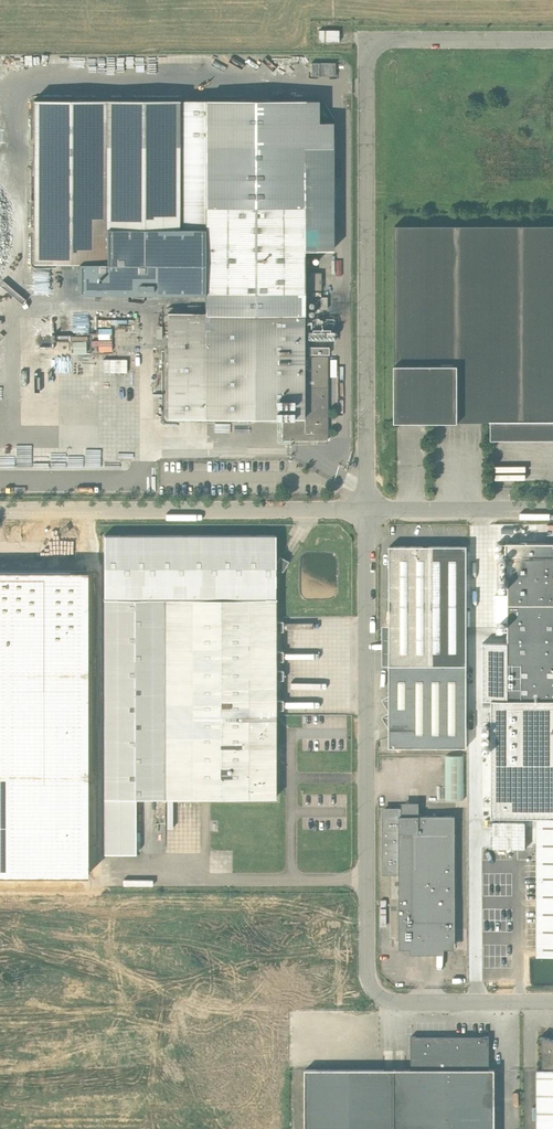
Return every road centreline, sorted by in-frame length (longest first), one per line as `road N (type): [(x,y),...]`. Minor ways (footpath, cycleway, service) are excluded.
road 1 (unclassified): [(552,1002),(396,1003),(371,989),(367,511)]
road 2 (unclassified): [(367,511),(369,48)]
road 3 (unclassified): [(0,512),(367,511)]
road 4 (unclassified): [(367,511),(552,509)]
road 5 (unclassified): [(552,39),(388,40),(369,48)]

